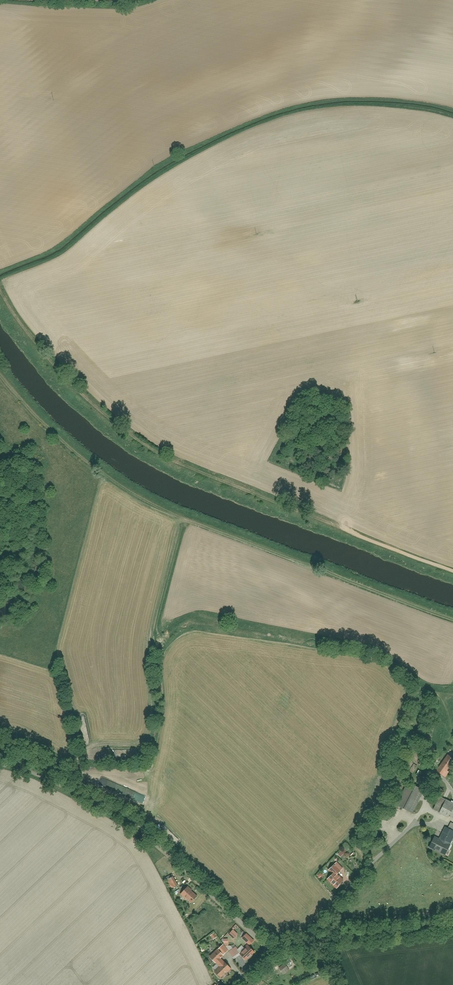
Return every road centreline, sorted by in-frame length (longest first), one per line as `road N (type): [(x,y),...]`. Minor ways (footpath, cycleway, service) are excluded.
road 1 (unclassified): [(0,766),(130,818),(270,951)]
road 2 (unclassified): [(270,951),(452,924)]

